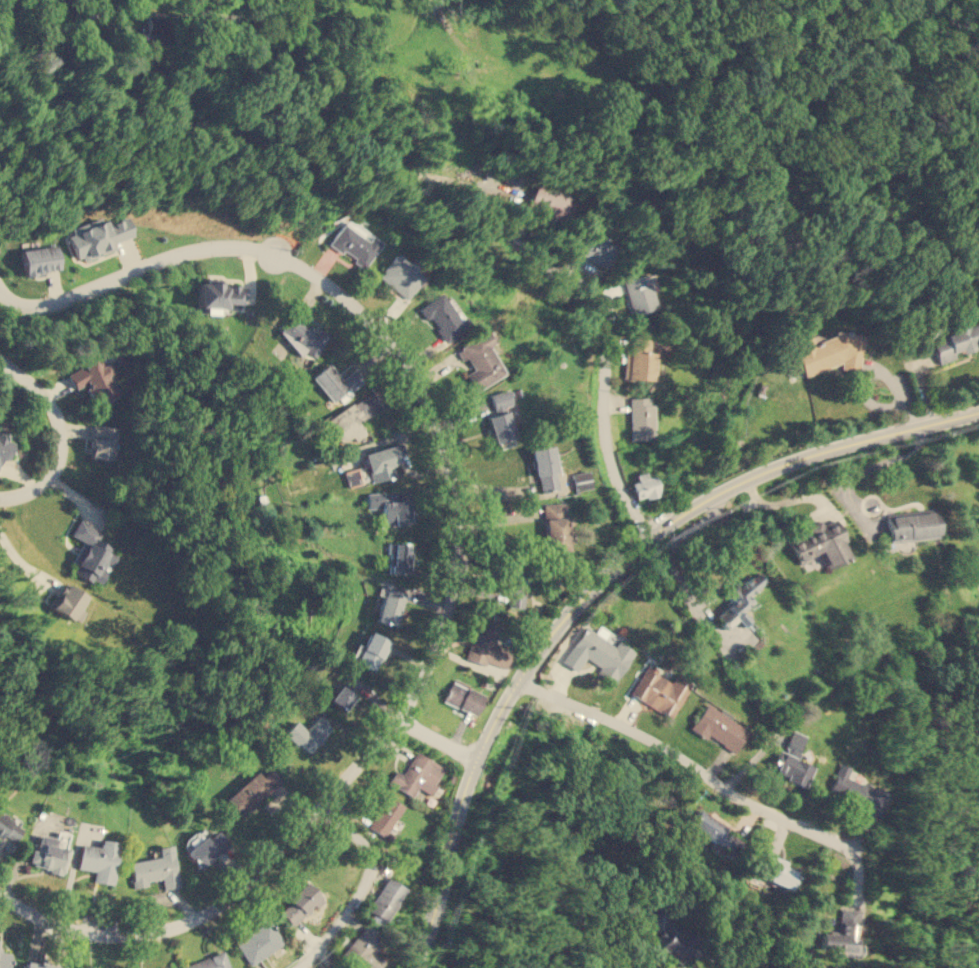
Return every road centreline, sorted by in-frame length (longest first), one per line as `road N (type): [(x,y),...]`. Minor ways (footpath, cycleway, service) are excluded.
road 1 (residential): [(0,892),(52,923),(127,937),(182,925),(222,905),(402,718),(456,580),(457,533),(454,488),(425,397),(378,329),(309,270),(243,246),(201,247),(47,303),(20,303),(0,288)]
road 2 (residential): [(443,865),(485,740),(518,680),(585,594),(651,532),(765,471),(978,414)]
road 3 (residential): [(0,123),(176,122),(241,136),(492,236)]
road 4 (residential): [(170,0),(250,12),(347,50),(361,71),(356,87),(318,101),(309,116),(326,135),(428,179)]
road 5 (residential): [(518,680),(677,752),(750,802),(852,849)]
road 6 (residential): [(651,532),(617,482),(607,450),(602,297),(492,236)]
road 7 (residential): [(320,810),(364,845),(373,863),(351,909),(300,967)]
road 8 (residential): [(0,360),(48,404),(62,443),(55,475),(36,490),(0,497)]
road 9 (residential): [(765,471),(747,437),(744,404),(771,353)]

